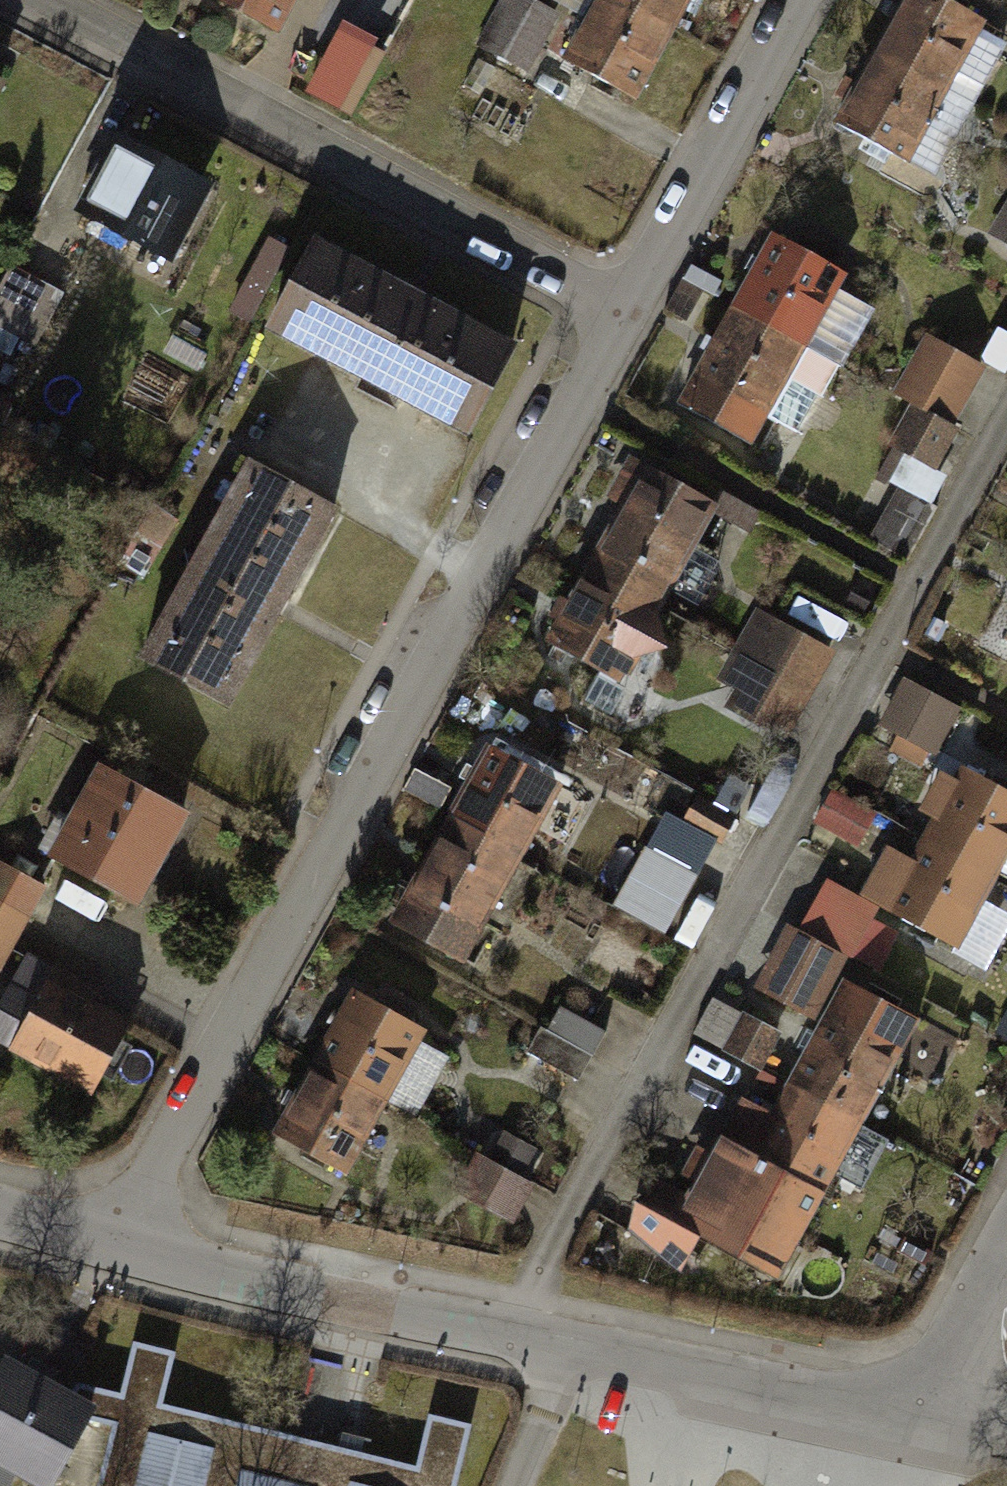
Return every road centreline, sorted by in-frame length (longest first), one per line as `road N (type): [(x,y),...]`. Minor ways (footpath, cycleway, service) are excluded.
road 1 (residential): [(124,1243),(568,375),(592,310)]
road 2 (residential): [(29,0),(592,310)]
road 3 (residential): [(562,1354),(124,1243)]
road 4 (residential): [(592,310),(767,0)]
road 5 (residential): [(881,1439),(562,1354)]
road 6 (residential): [(1006,1227),(881,1439)]
road 7 (residential): [(507,1485),(562,1354)]
road 8 (residential): [(124,1243),(0,1212)]
road 9 (residential): [(1006,1461),(881,1439)]

